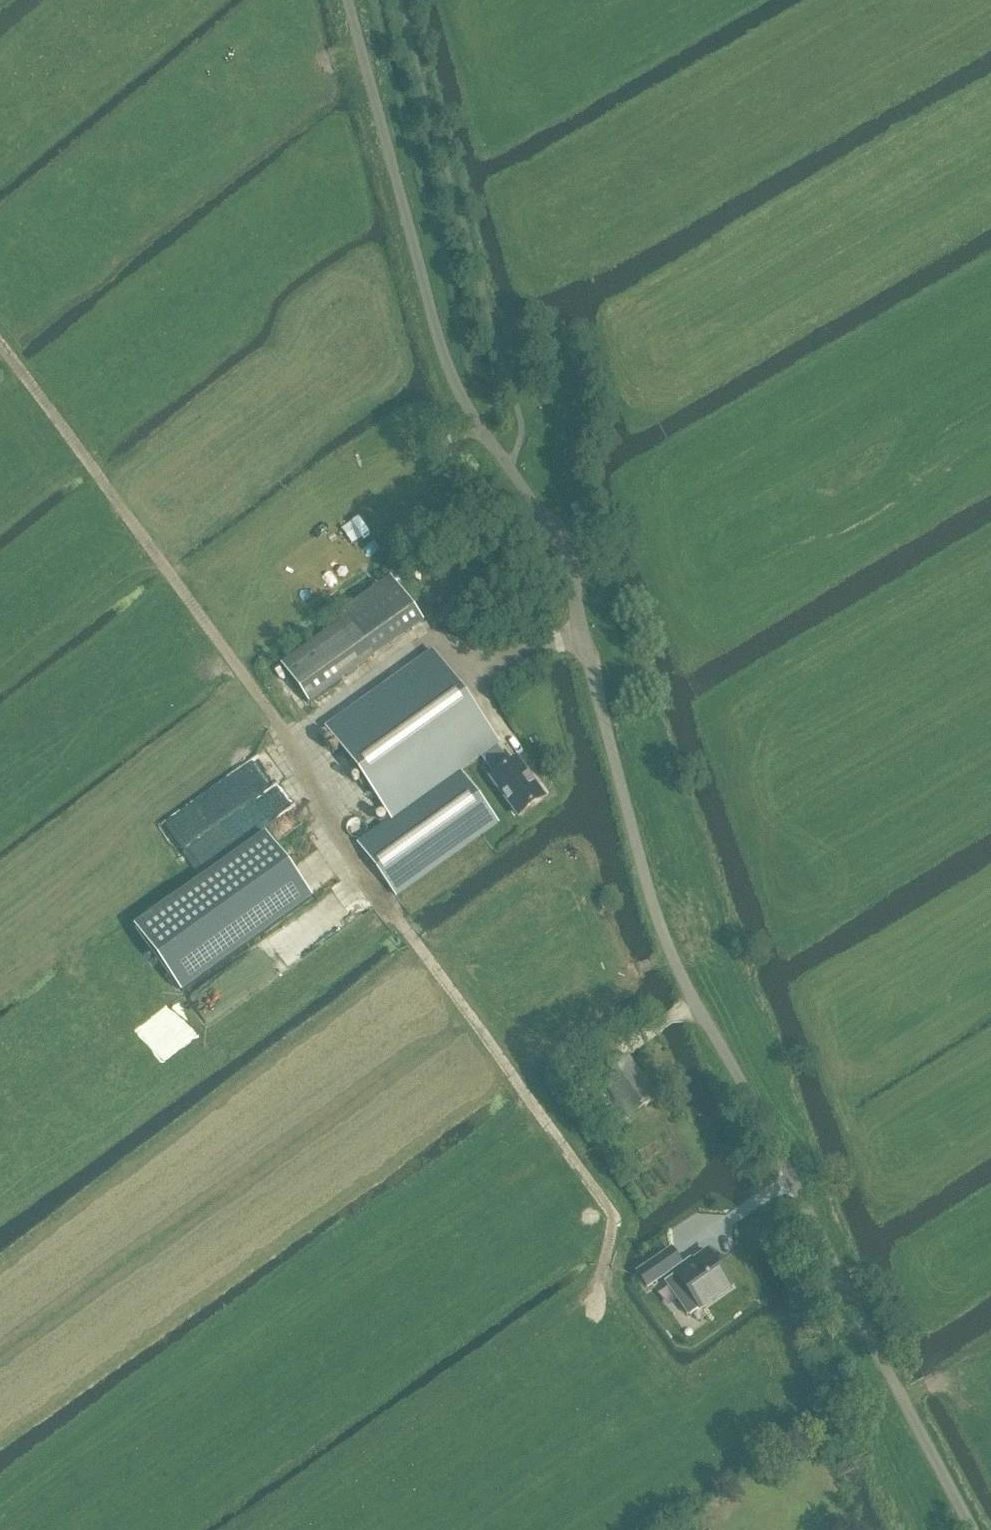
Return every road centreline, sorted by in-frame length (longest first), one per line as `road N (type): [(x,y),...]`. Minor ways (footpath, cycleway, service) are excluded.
road 1 (unclassified): [(972,1529),(686,981),(645,875),(573,572),(510,467)]

